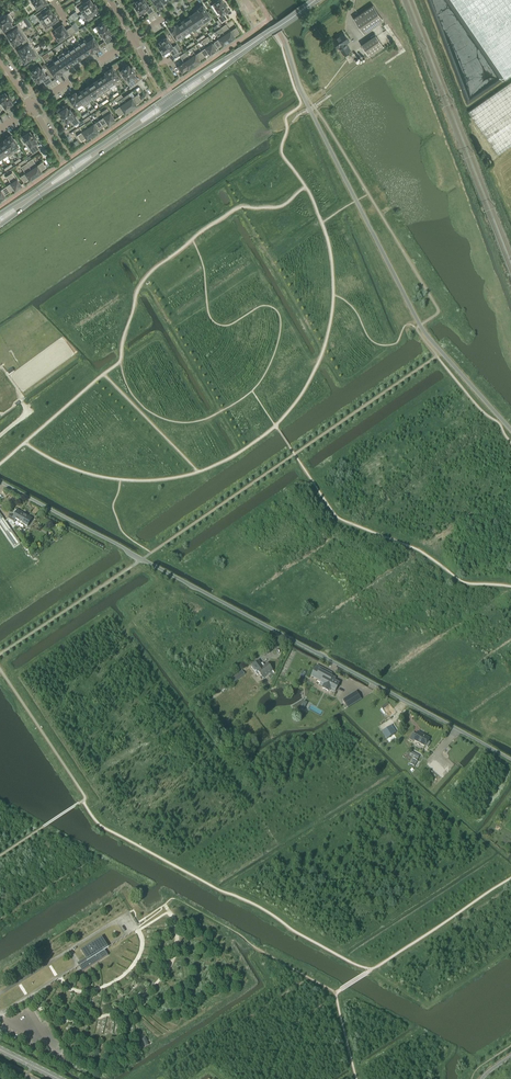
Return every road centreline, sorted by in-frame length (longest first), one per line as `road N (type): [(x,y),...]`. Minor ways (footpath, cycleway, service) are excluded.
road 1 (residential): [(486,745),(0,481)]
road 2 (secondary): [(0,226),(174,105)]
road 3 (secondary): [(168,97),(0,214)]

